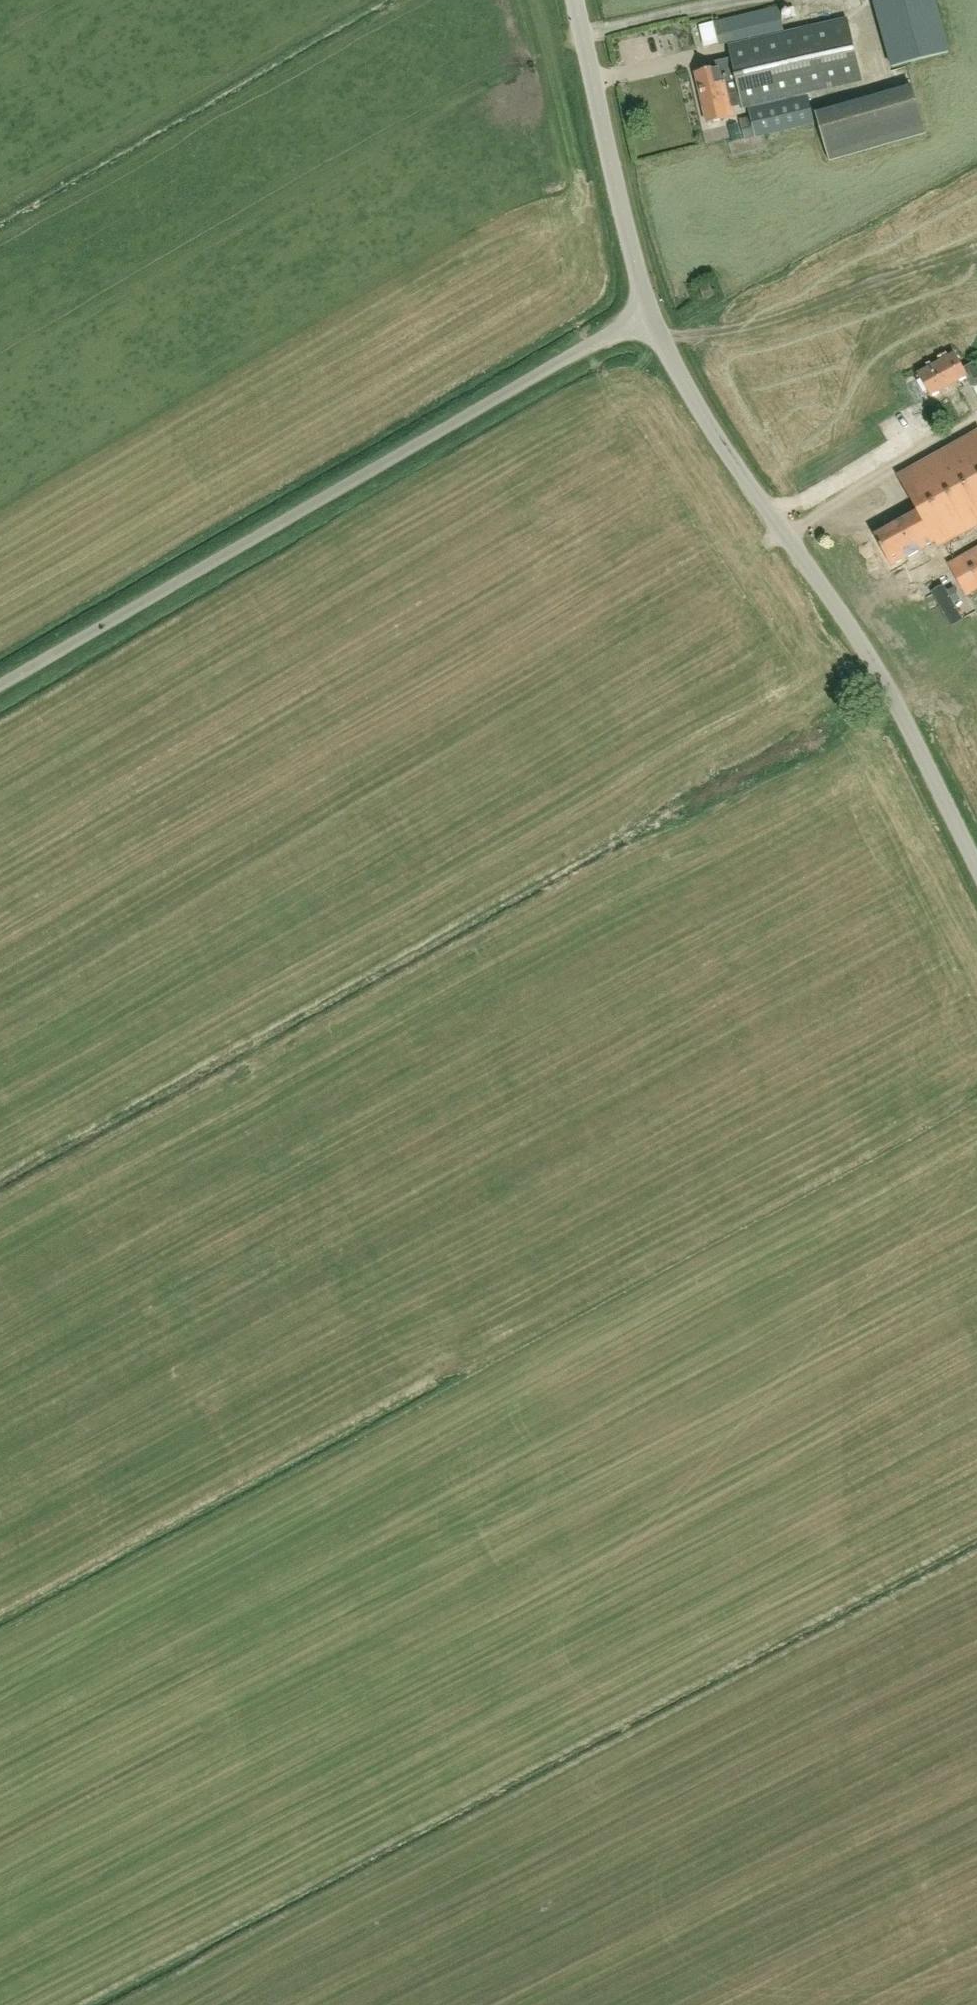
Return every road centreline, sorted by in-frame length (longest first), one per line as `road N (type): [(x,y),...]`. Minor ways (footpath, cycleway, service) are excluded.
road 1 (unclassified): [(0,685),(649,311)]
road 2 (unclassified): [(649,311),(702,410),(895,700),(976,864)]
road 3 (unclassified): [(649,311),(575,0)]

